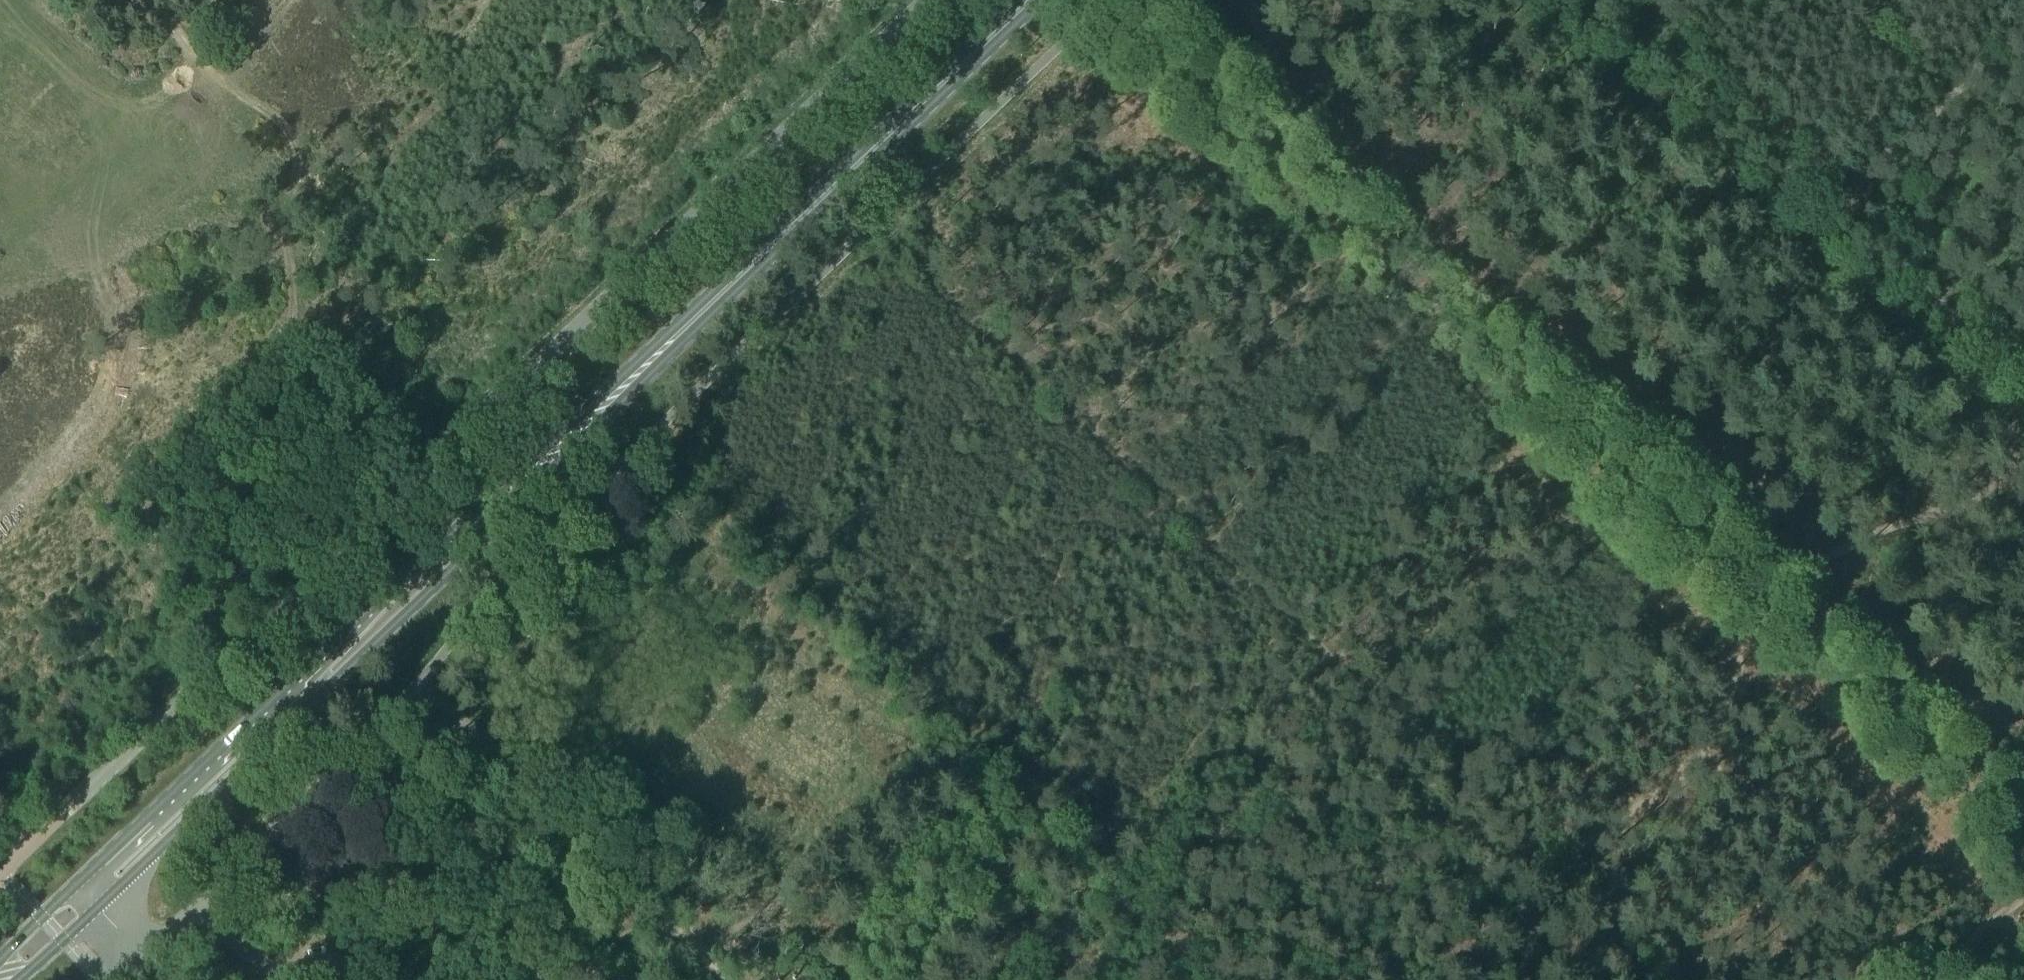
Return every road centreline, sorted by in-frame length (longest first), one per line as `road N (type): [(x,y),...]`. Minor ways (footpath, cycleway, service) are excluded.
road 1 (primary): [(90,895),(1032,0)]
road 2 (unclassified): [(33,841),(920,0)]
road 3 (unclassified): [(141,954),(417,686)]
road 4 (track): [(1831,213),(2023,24)]
road 5 (track): [(1831,213),(1999,357)]
road 6 (track): [(692,944),(548,808)]
road 7 (track): [(1927,979),(2023,899)]
road 8 (primary): [(0,979),(90,895)]

